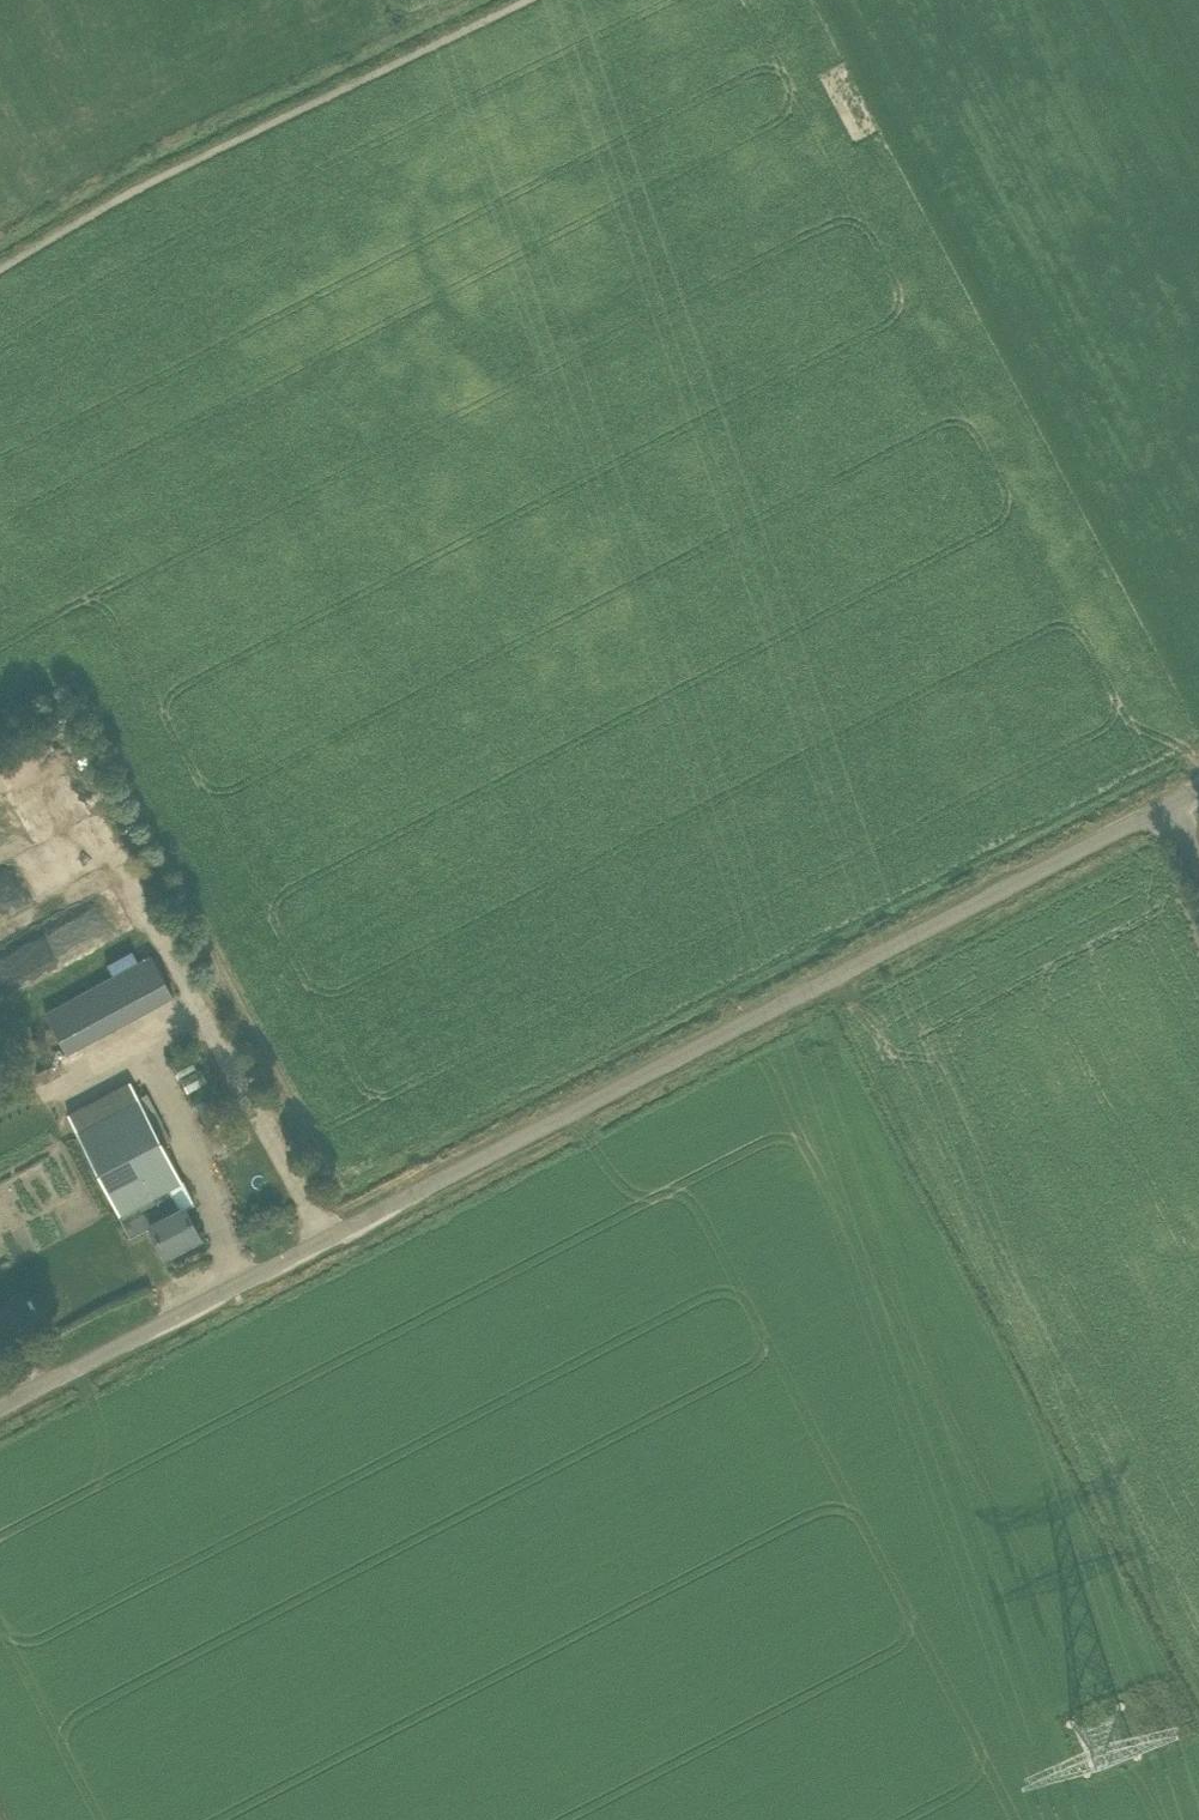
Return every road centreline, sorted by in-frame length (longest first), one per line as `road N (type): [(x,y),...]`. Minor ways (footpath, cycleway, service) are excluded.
road 1 (unclassified): [(0,1415),(1198,795)]

